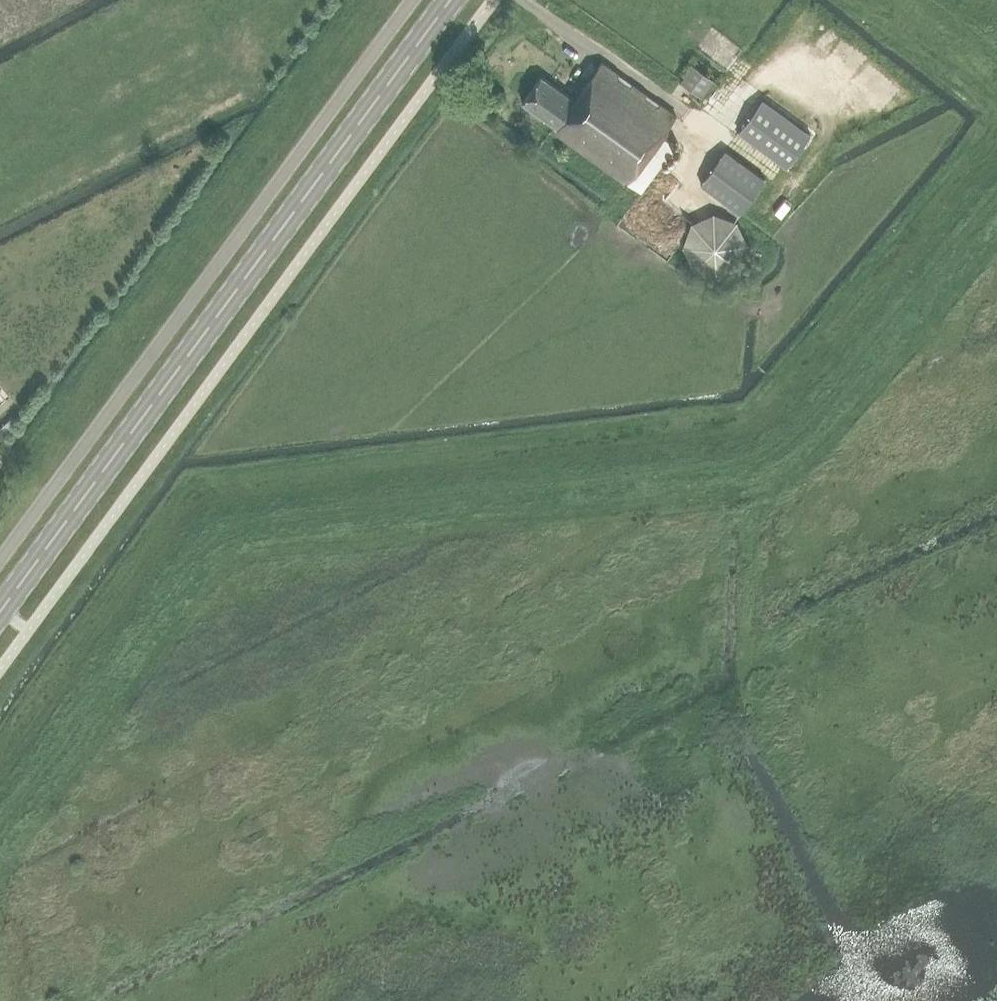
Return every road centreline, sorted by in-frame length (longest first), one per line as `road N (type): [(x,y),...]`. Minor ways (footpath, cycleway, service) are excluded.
road 1 (primary): [(0,618),(456,0)]

